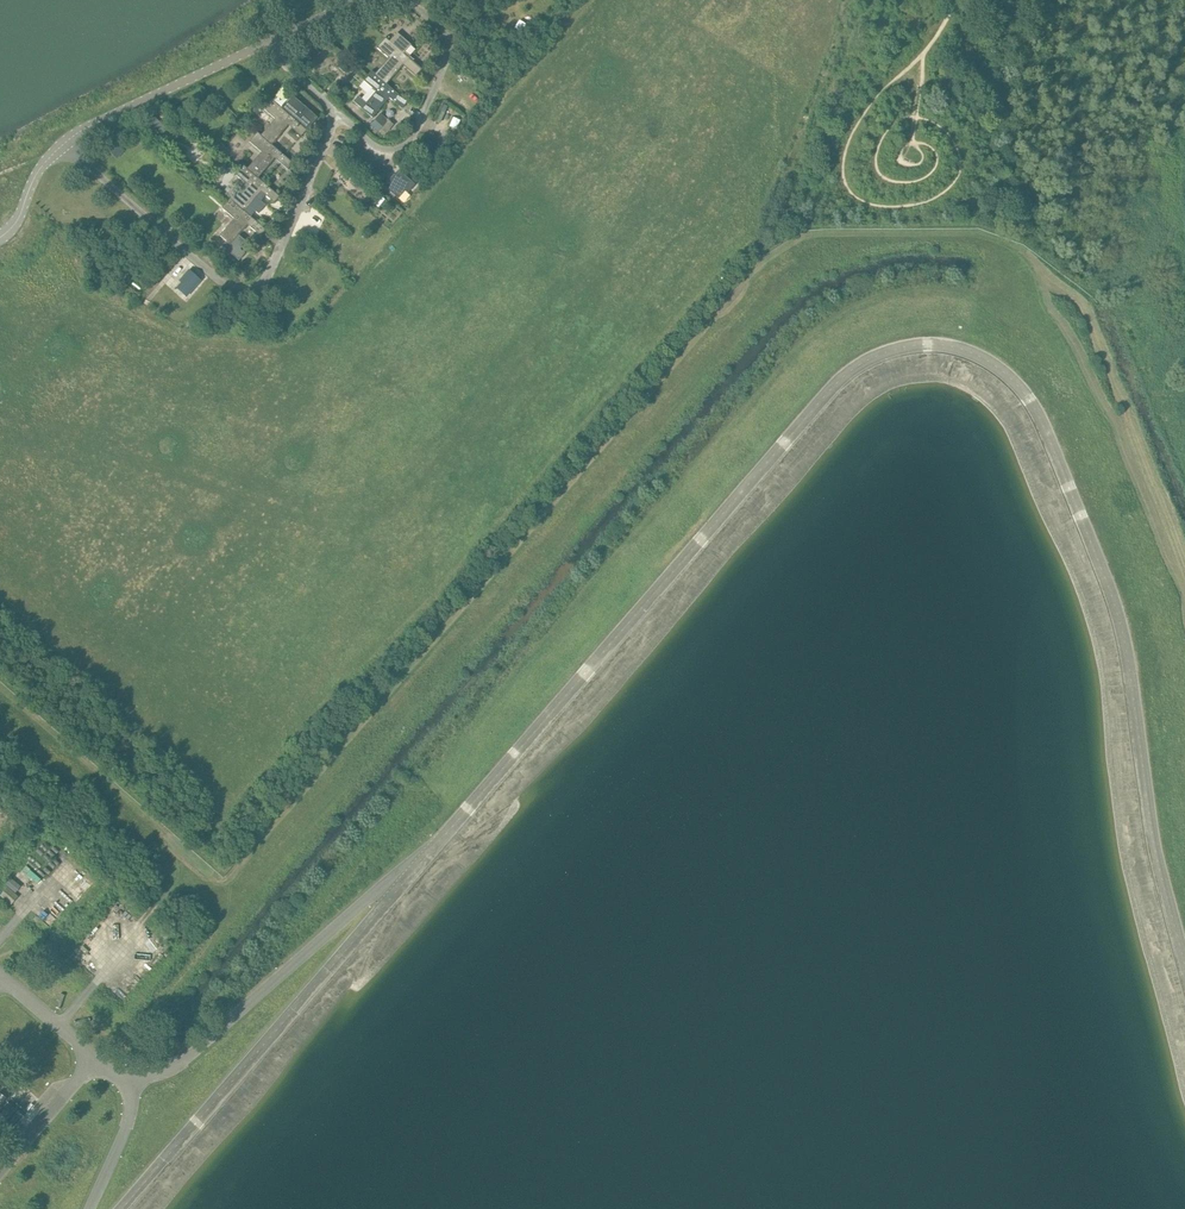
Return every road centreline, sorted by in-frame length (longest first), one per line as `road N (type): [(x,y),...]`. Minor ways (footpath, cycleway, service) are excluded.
road 1 (unclassified): [(357,0),(87,127),(39,170),(19,218),(0,238)]

